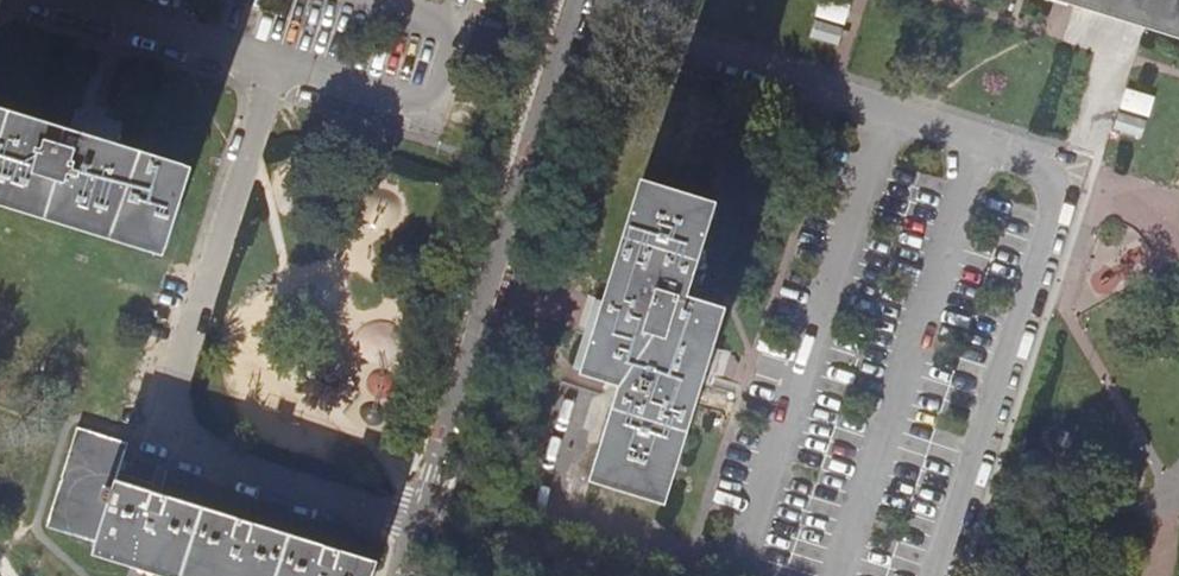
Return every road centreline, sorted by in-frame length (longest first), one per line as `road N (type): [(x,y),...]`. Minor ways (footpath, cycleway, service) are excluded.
road 1 (residential): [(937,575),(1060,205),(1059,178),(1040,160),(680,49),(664,36),(648,0)]
road 2 (residential): [(578,0),(398,575)]

